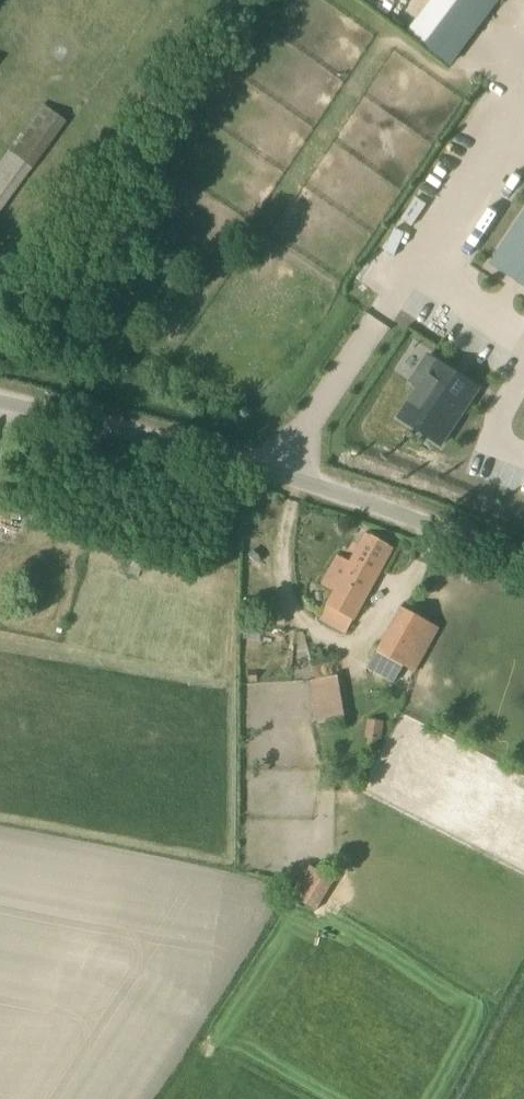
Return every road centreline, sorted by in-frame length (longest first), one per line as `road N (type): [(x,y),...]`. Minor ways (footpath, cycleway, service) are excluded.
road 1 (unclassified): [(523,563),(158,435),(0,397)]

